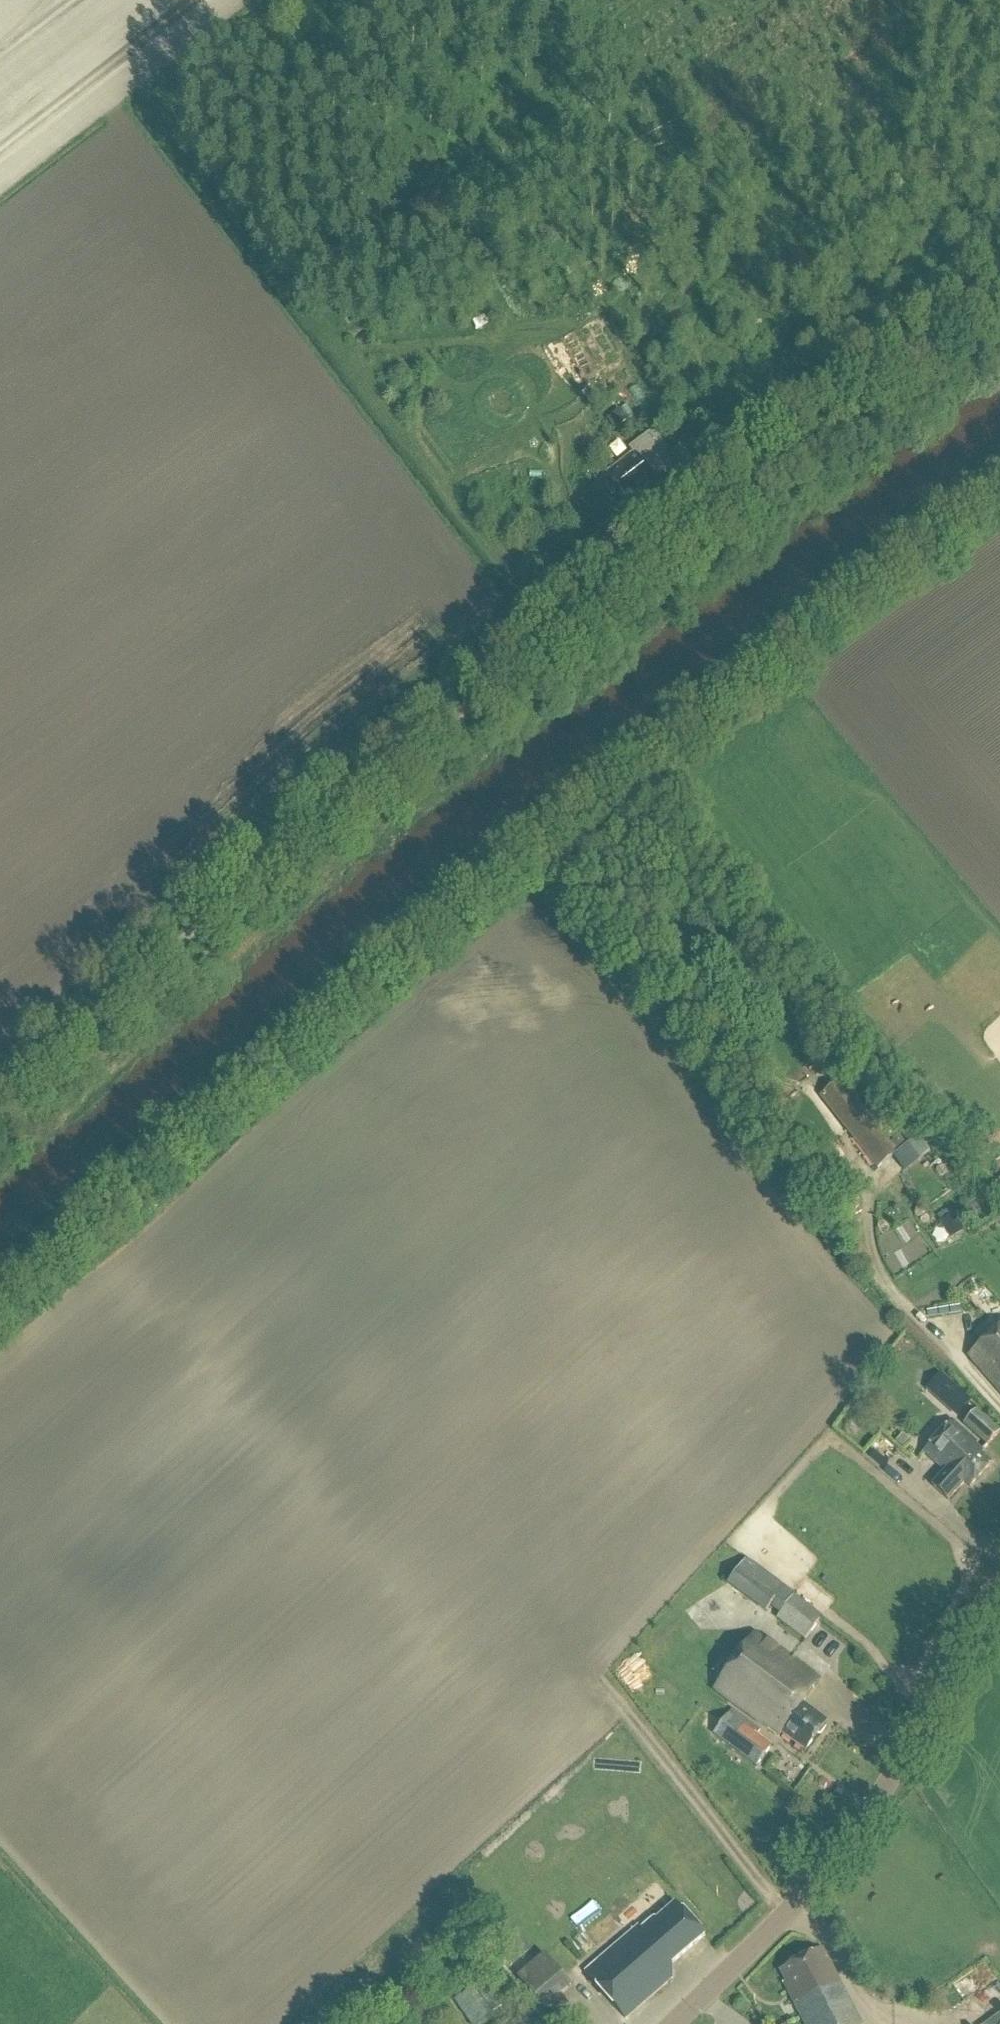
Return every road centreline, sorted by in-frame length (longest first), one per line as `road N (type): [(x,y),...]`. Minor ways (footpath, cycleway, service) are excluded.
road 1 (track): [(999,295),(407,751),(0,1100)]
road 2 (tertiary): [(673,2023),(804,1892),(861,1823),(999,1576)]

